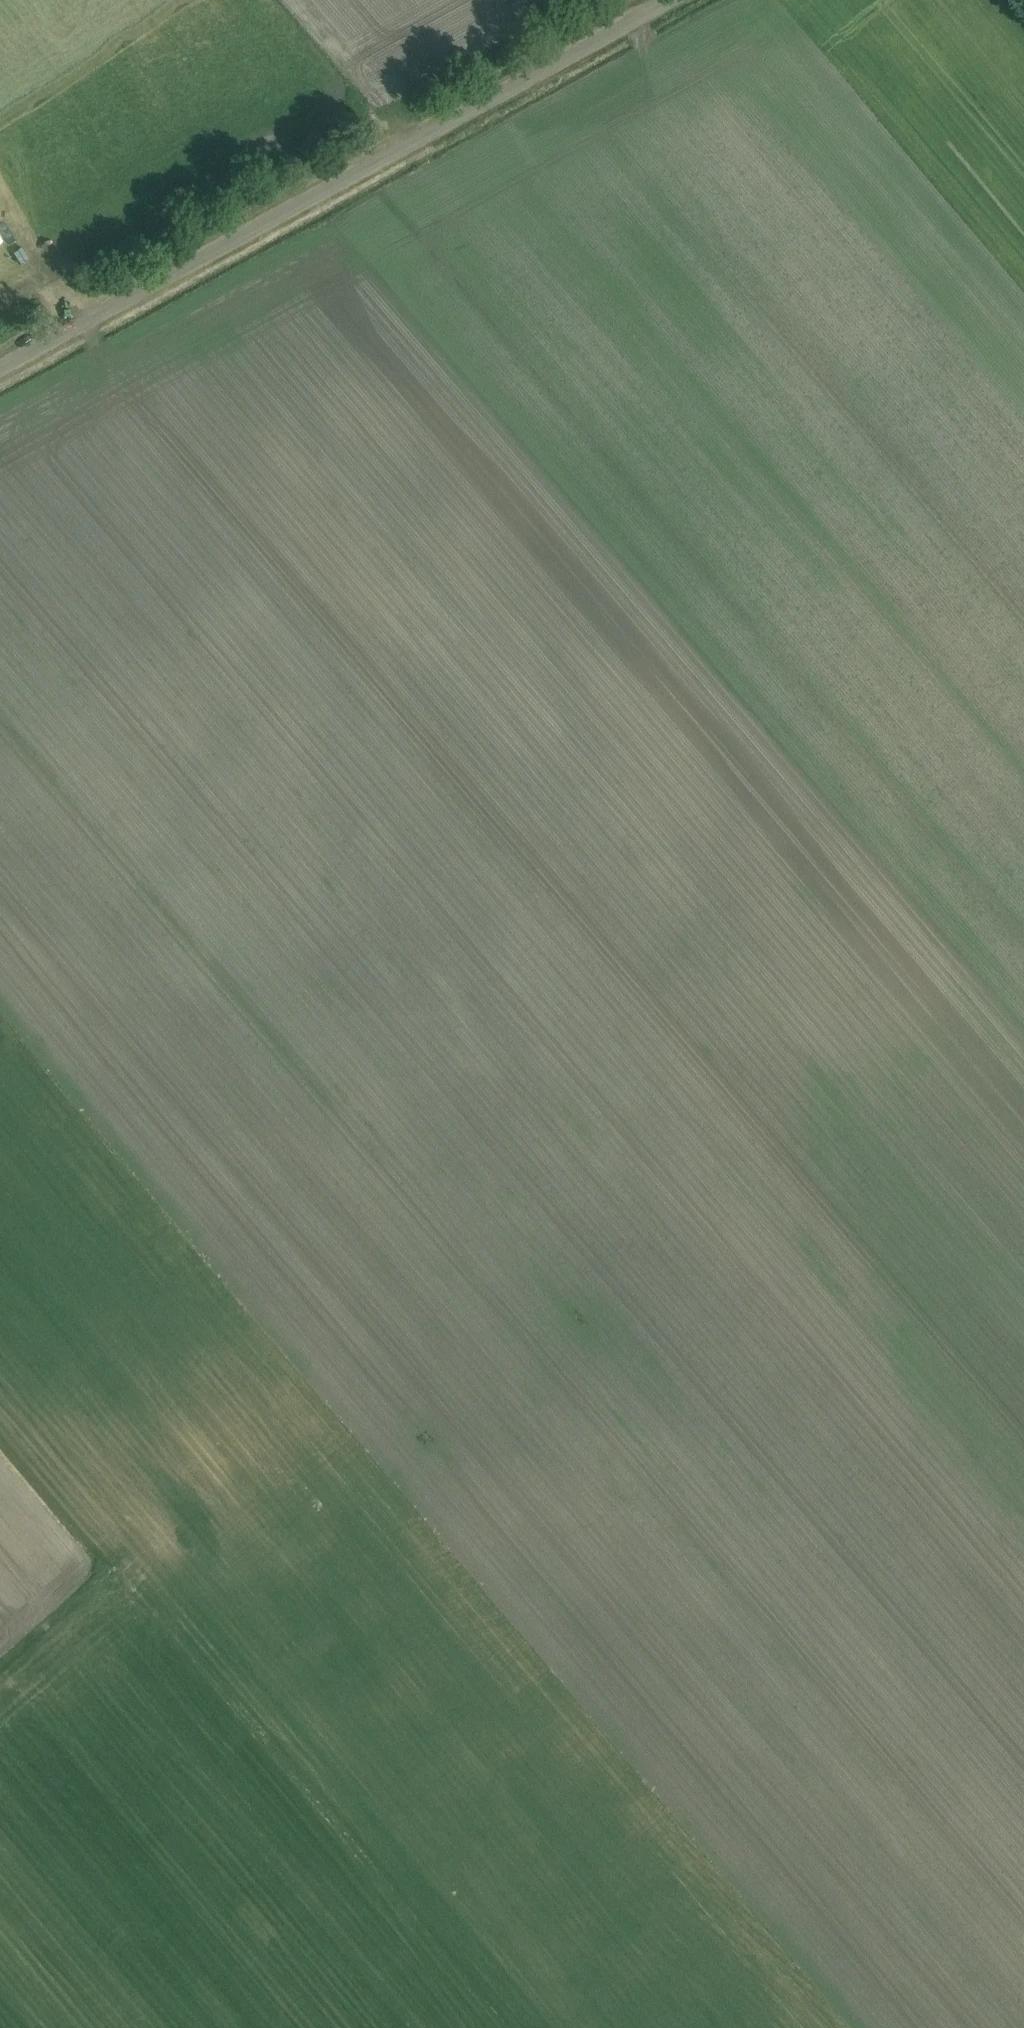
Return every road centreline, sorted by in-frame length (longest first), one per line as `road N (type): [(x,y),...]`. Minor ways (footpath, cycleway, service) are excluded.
road 1 (unclassified): [(0,368),(680,0)]

